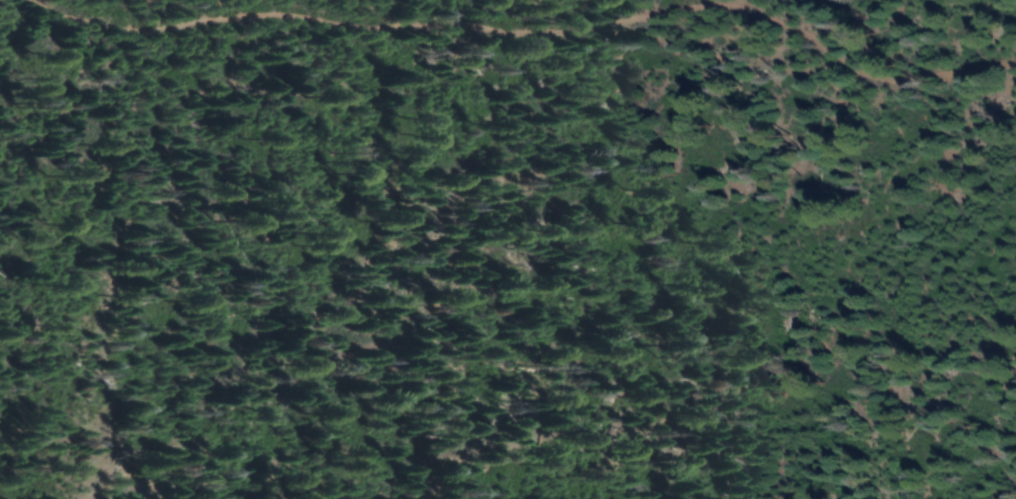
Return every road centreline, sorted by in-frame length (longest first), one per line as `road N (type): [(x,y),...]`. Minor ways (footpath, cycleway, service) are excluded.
road 1 (track): [(1015,61),(887,77),(858,73),(795,29),(720,7),(543,35),(296,18),(139,28),(21,0)]

